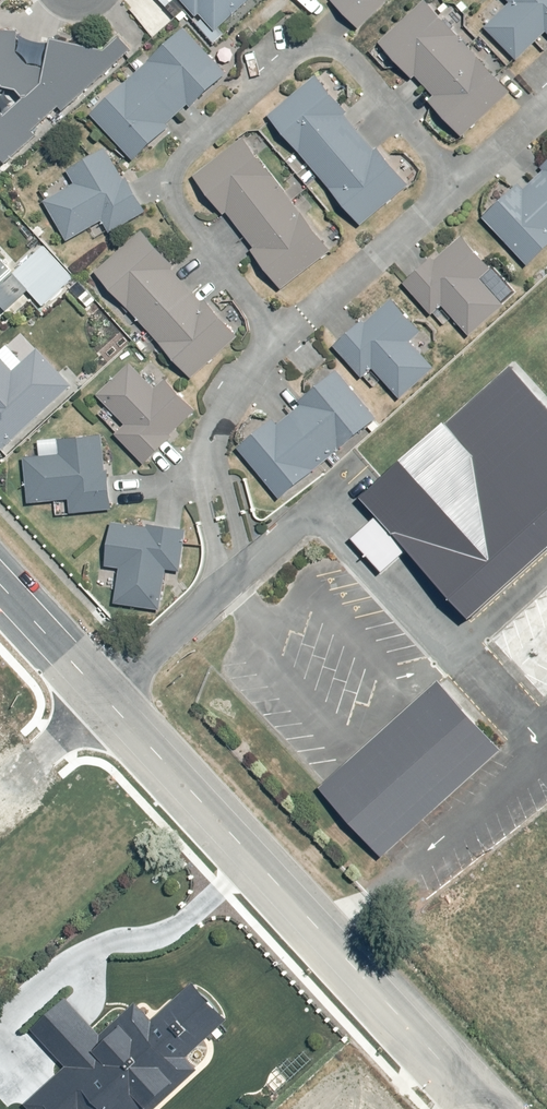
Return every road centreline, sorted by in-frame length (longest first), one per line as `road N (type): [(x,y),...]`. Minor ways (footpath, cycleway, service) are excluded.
road 1 (tertiary): [(101,694),(487,1108)]
road 2 (tertiary): [(0,586),(101,694)]
road 3 (residential): [(0,787),(101,694)]

